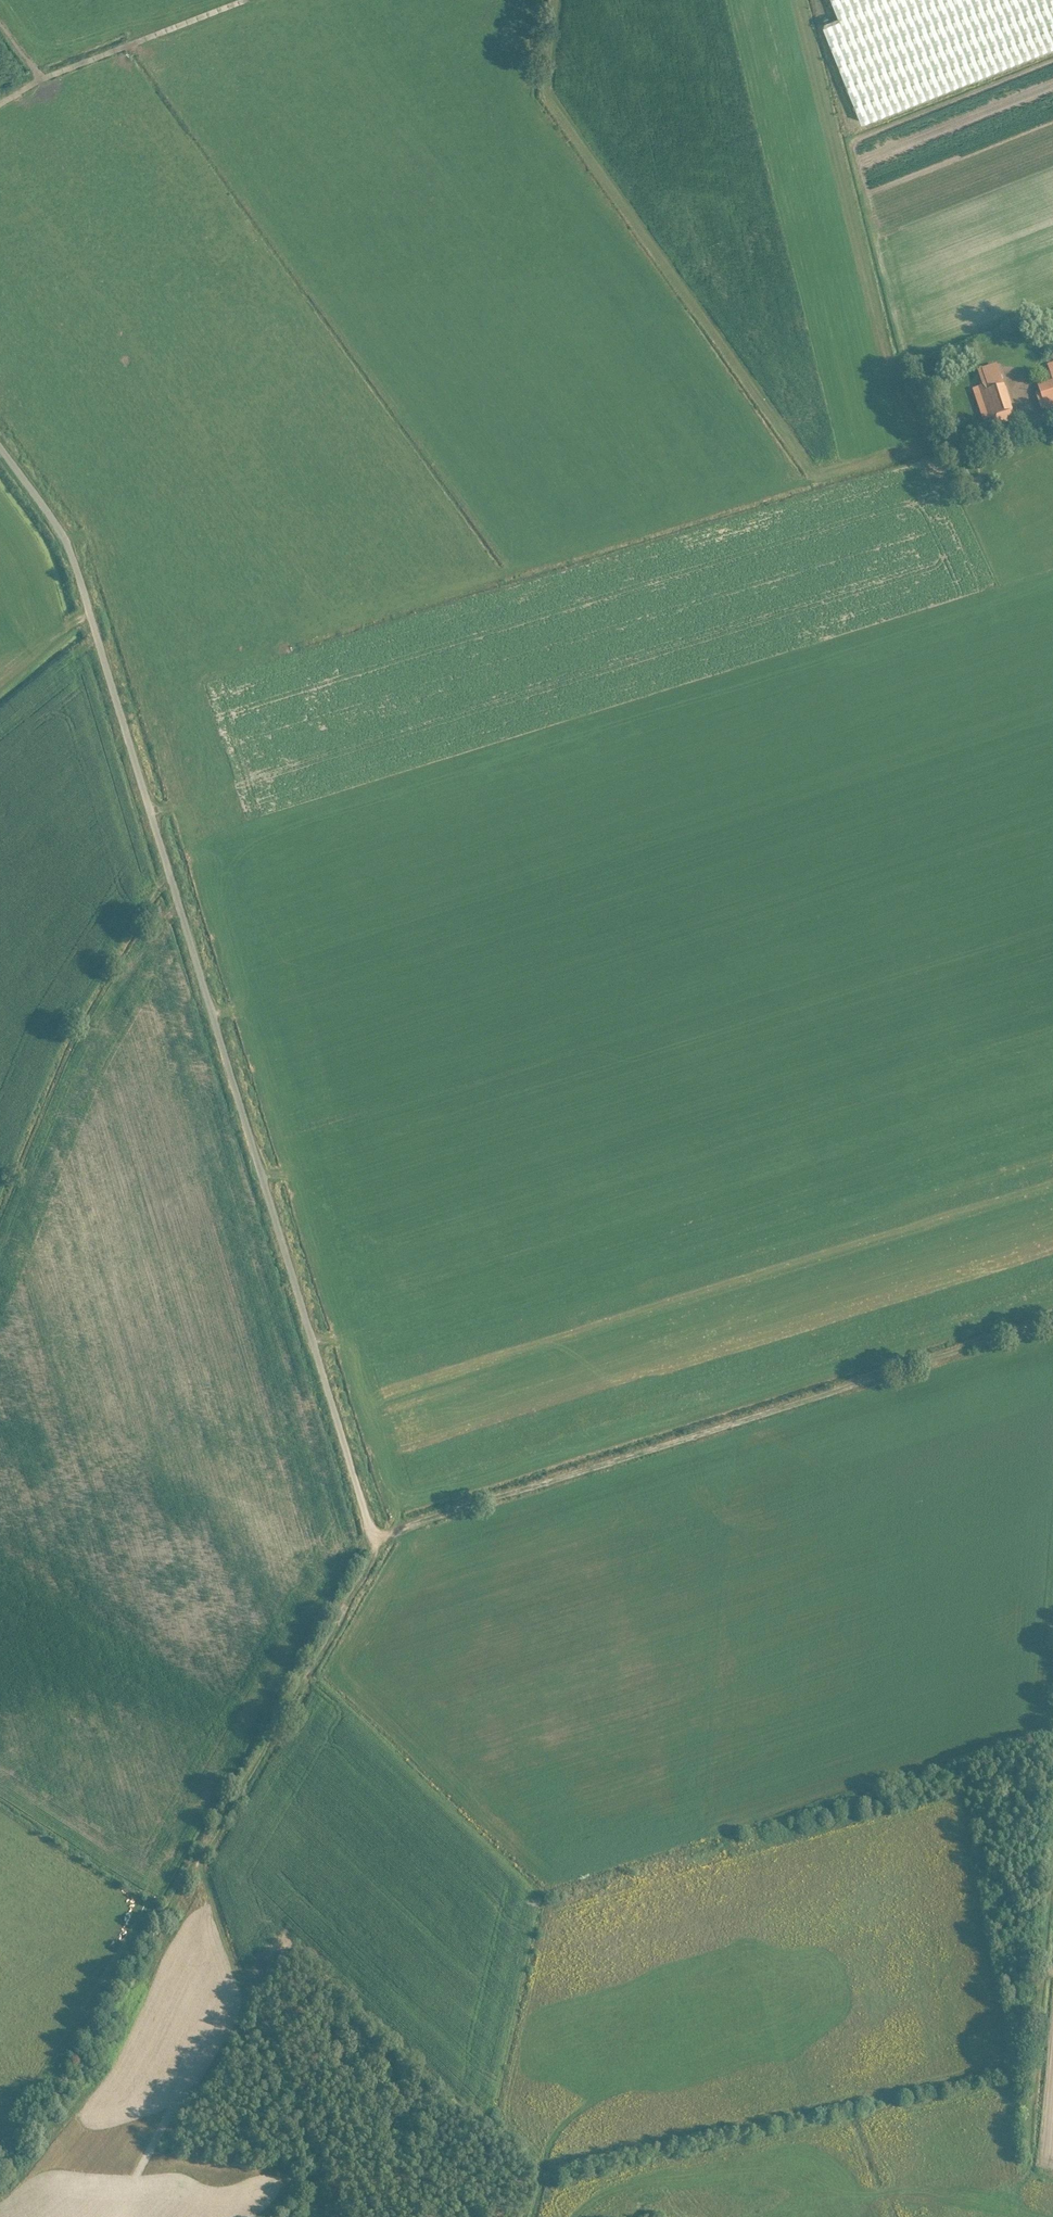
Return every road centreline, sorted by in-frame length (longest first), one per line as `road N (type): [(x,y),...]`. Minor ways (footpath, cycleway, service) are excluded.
road 1 (unclassified): [(373,1538),(89,606),(50,516),(0,448)]
road 2 (track): [(190,1873),(368,1564),(373,1538),(1052,1322)]
road 3 (track): [(1052,1863),(1029,2166)]

